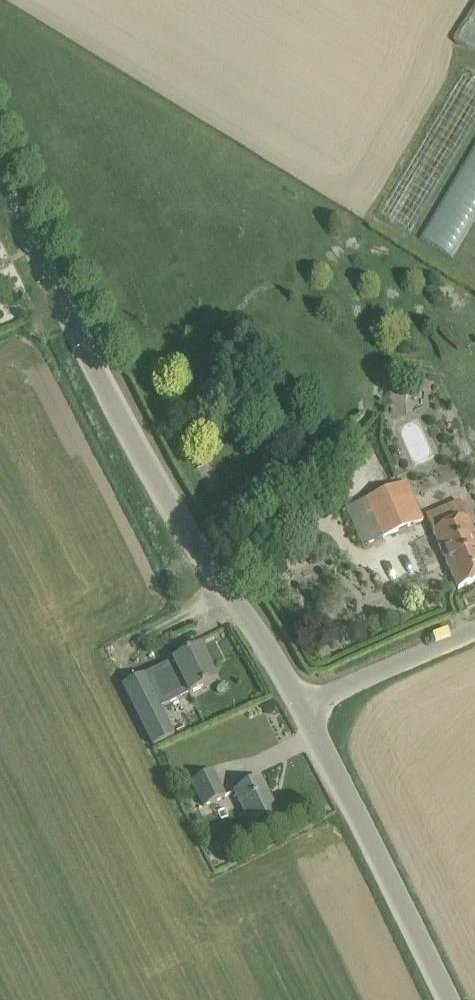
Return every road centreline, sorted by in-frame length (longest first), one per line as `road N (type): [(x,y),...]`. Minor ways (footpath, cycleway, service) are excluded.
road 1 (unclassified): [(302,707),(122,424),(0,185)]
road 2 (unclassified): [(449,999),(302,707)]
road 3 (unclassified): [(302,707),(474,631)]

